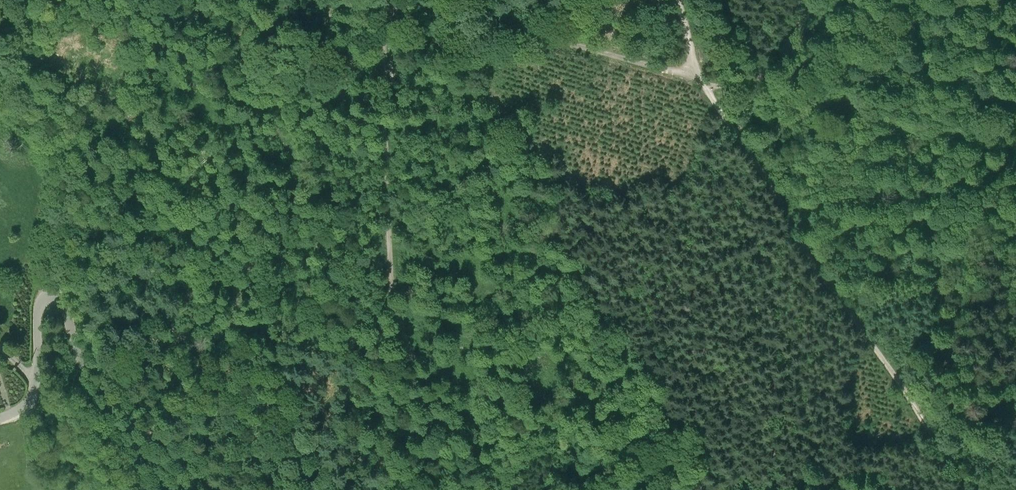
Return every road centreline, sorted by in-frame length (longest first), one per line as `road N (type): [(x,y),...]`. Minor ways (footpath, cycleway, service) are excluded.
road 1 (track): [(699,79),(431,6),(392,8),(382,52),(391,258),(430,392),(479,489)]
road 2 (track): [(699,79),(983,489)]
road 3 (tertiary): [(142,489),(92,398),(59,309),(38,316),(37,382),(27,416),(0,432)]
road 4 (track): [(699,79),(725,84),(762,71),(814,0)]

